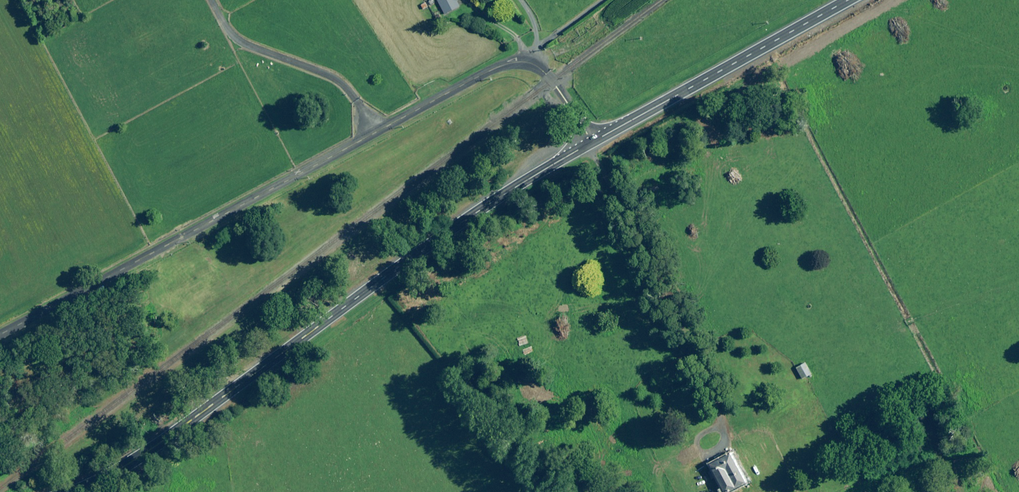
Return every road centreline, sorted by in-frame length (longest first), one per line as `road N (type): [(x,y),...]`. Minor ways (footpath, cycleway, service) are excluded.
road 1 (unclassified): [(0,335),(512,63),(544,72),(595,141)]
road 2 (primary): [(595,141),(446,232),(133,463),(76,491)]
road 3 (primary): [(847,0),(595,141)]

